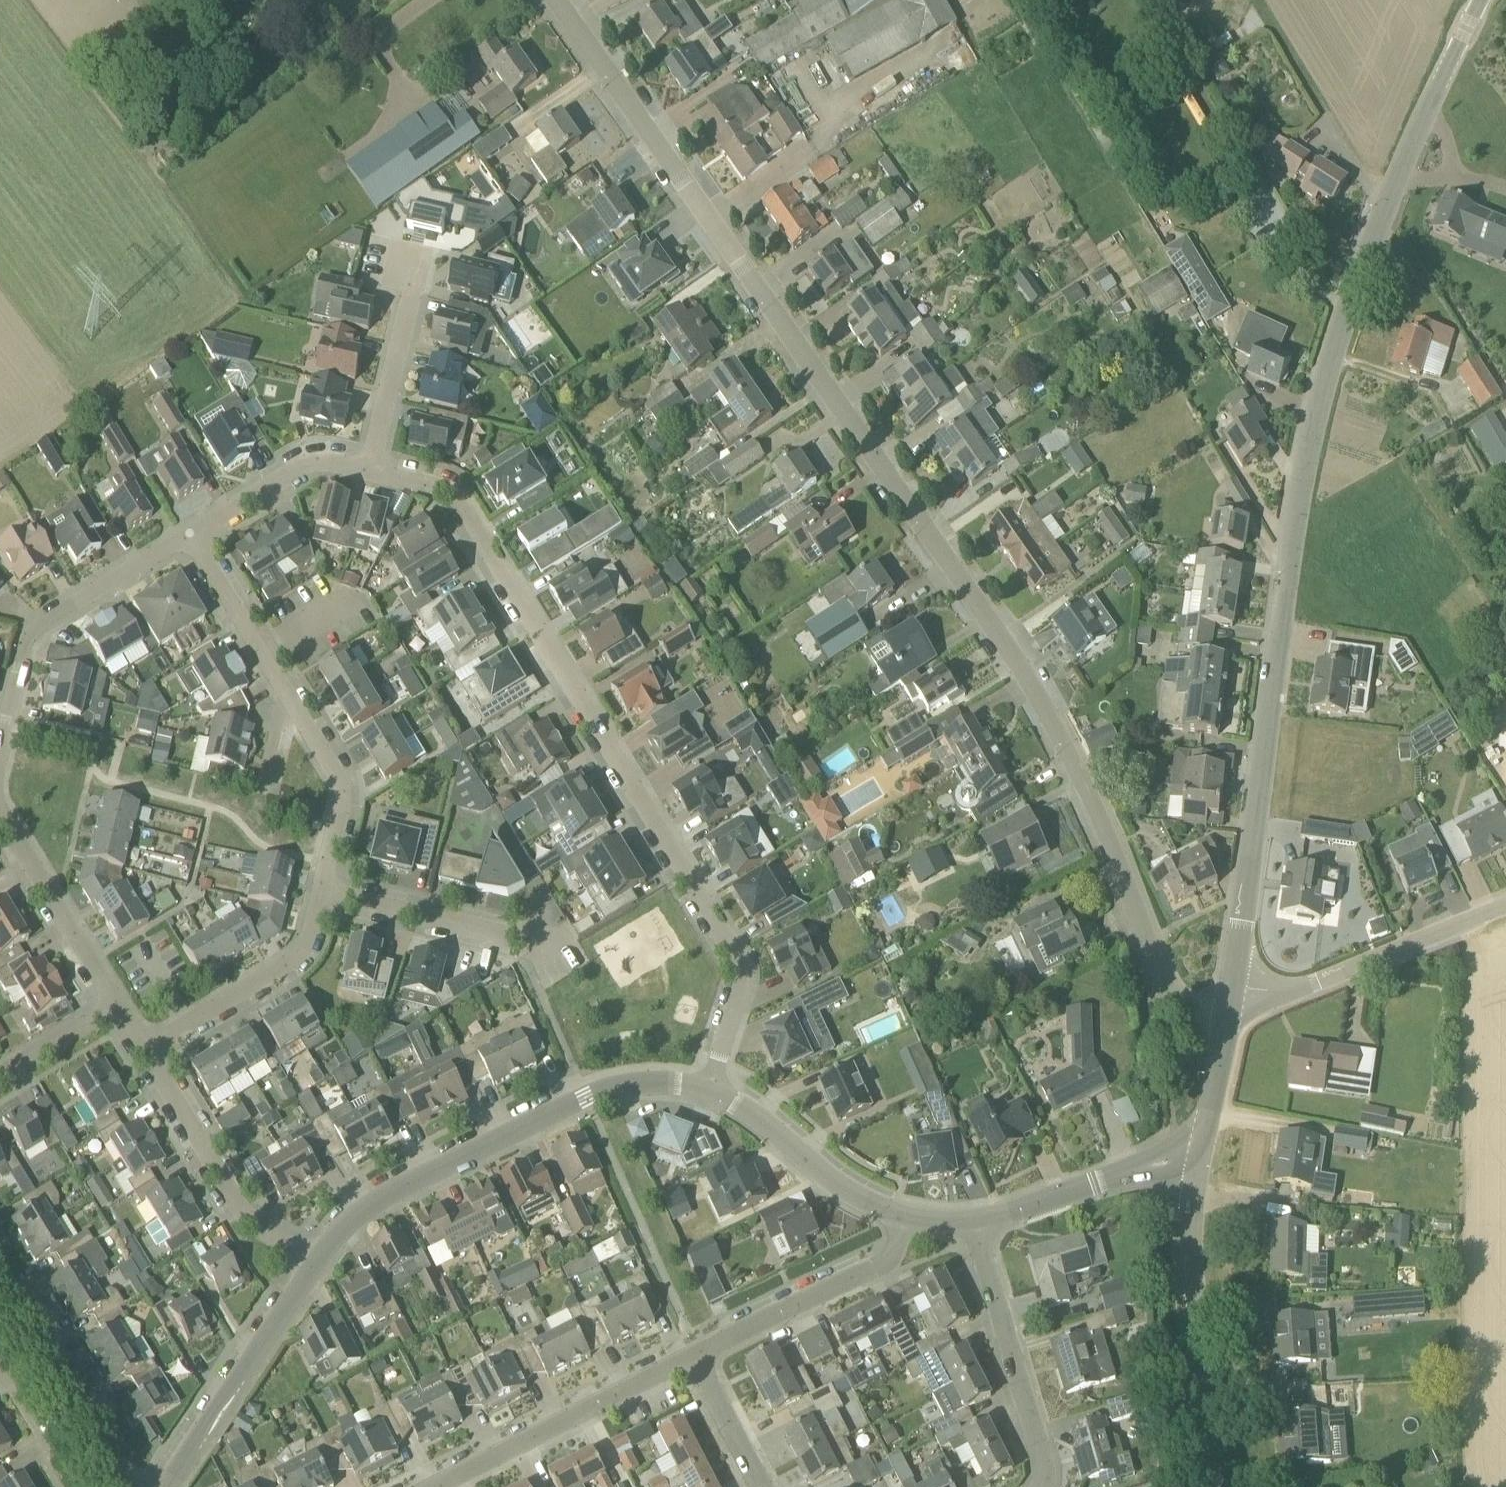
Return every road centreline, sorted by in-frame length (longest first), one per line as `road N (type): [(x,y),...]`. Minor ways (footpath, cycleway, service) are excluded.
road 1 (unclassified): [(1229,1016),(1192,1008),(1169,988),(1089,796),(997,629),(558,0)]
road 2 (unclassified): [(1229,1016),(1307,435),(1350,297),(1485,0)]
road 3 (residential): [(710,1088),(745,978),(460,505),(439,488),(371,472)]
road 4 (residential): [(315,1264),(347,1222),(396,1190),(589,1098),(646,1083),(710,1088)]
road 5 (unclassified): [(1221,1486),(1194,1291),(1196,1157)]
road 6 (unclassified): [(1229,1016),(1505,907)]
road 7 (residential): [(2,737),(23,654),(41,627),(191,534)]
road 8 (residential): [(694,1356),(436,1486)]
road 9 (residential): [(315,1264),(245,1217),(144,1050)]
road 10 (residential): [(1037,1486),(1045,1448),(975,1224)]
road 11 (residential): [(168,1486),(315,1264)]
road 12 (residential): [(903,1219),(888,1261),(694,1356)]
road 13 (residential): [(144,1050),(278,973),(308,944),(322,891)]
road 14 (residential): [(130,1486),(0,1280)]
road 15 (residential): [(322,891),(558,948)]
road 16 (residential): [(710,1088),(837,1184),(903,1219)]
road 17 (residential): [(975,1224),(1174,1157),(1196,1157)]
road 18 (residential): [(119,1008),(0,811)]
road 19 (residential): [(371,472),(419,270),(399,263)]
road 20 (residential): [(322,891),(342,800),(339,778),(287,691)]
road 21 (residential): [(191,534),(317,461),(371,472)]
road 22 (residential): [(763,1486),(694,1356)]
road 23 (unclassified): [(1196,1157),(1229,1016)]
road 24 (residential): [(0,1083),(119,1008)]
road 25 (residential): [(264,653),(191,534)]

